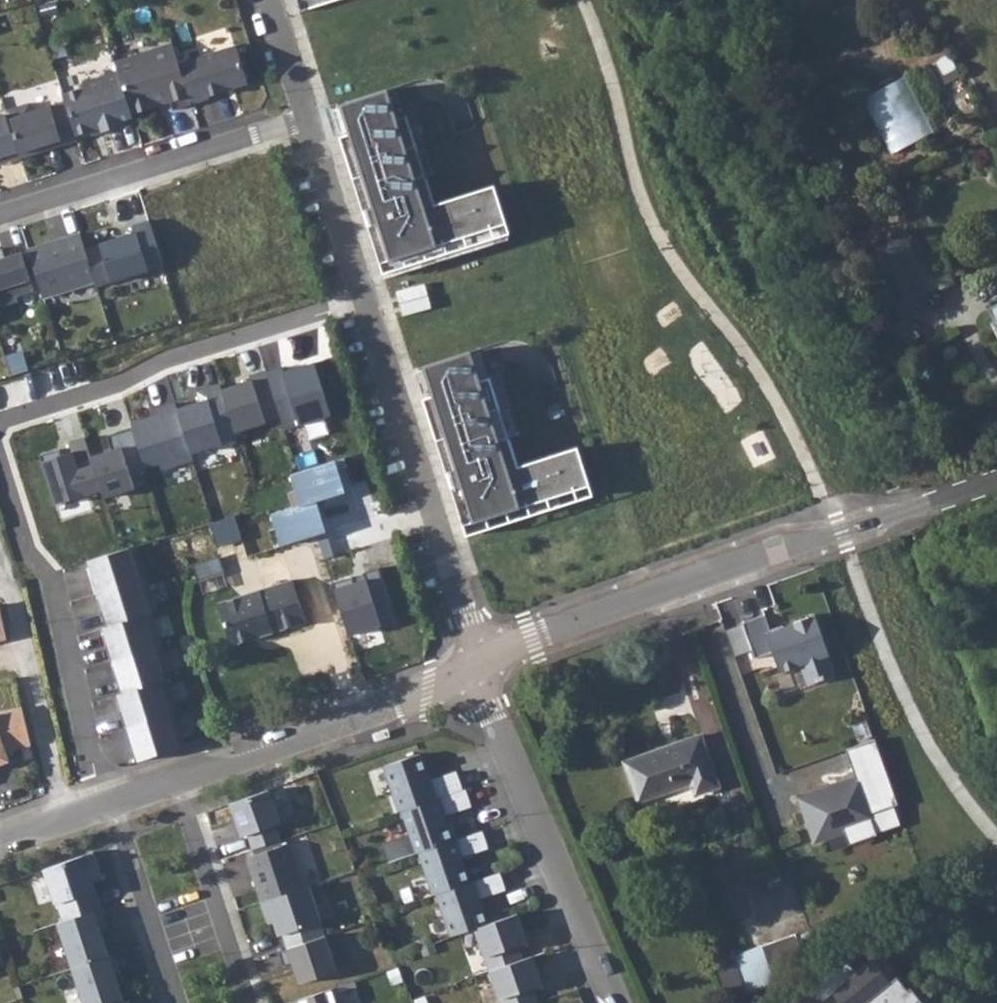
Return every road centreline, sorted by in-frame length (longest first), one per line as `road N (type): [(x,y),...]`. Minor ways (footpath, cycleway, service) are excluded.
road 1 (residential): [(308,119),(476,662)]
road 2 (residential): [(476,662),(996,480)]
road 3 (residential): [(614,1002),(476,662)]
road 4 (residential): [(174,774),(425,693),(476,662)]
road 5 (residential): [(0,208),(308,119)]
road 6 (residential): [(249,1002),(174,774)]
road 7 (residential): [(112,796),(180,1002)]
road 8 (residential): [(269,0),(308,119)]

